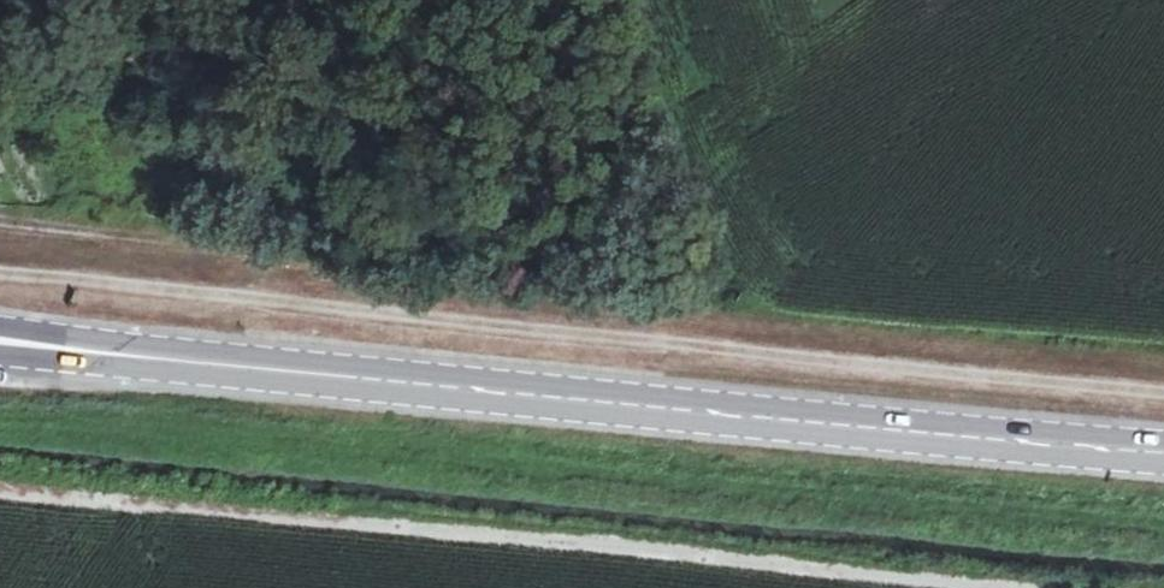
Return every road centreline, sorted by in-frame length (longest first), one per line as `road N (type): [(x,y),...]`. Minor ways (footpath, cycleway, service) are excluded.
road 1 (track): [(0,275),(1163,394)]
road 2 (secondary): [(288,374),(1163,452)]
road 3 (secondary): [(288,374),(0,328)]
road 4 (secondary): [(0,357),(288,374)]
road 5 (track): [(0,219),(282,251)]

